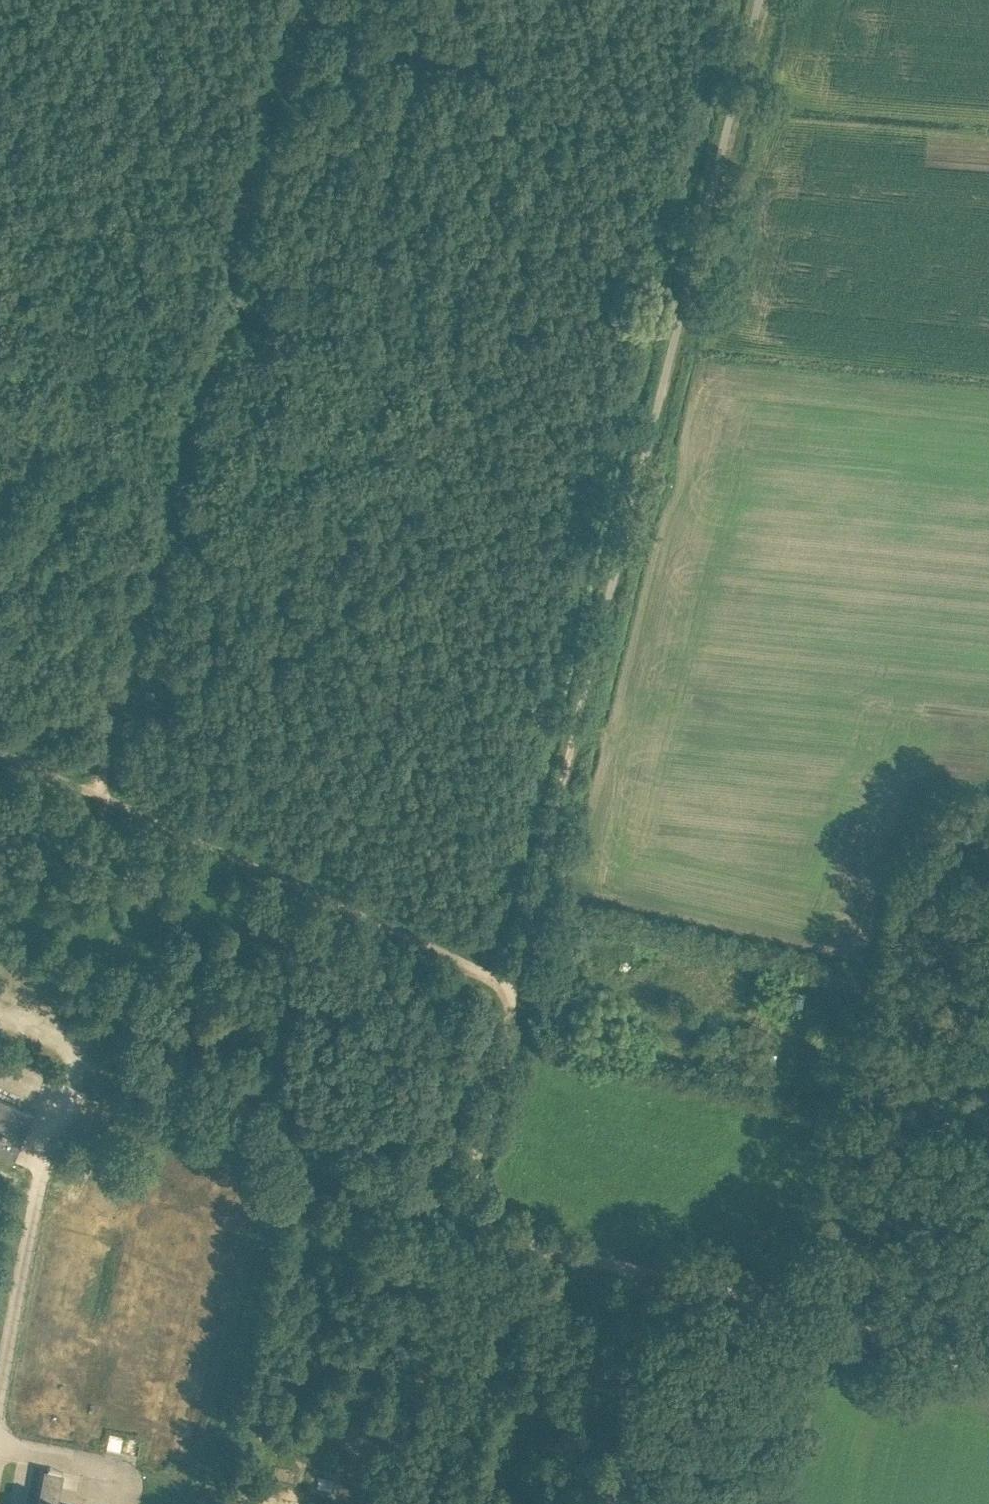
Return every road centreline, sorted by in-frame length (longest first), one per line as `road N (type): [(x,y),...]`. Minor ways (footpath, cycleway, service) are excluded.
road 1 (track): [(168,824),(82,1087)]
road 2 (track): [(613,1503),(667,1284)]

